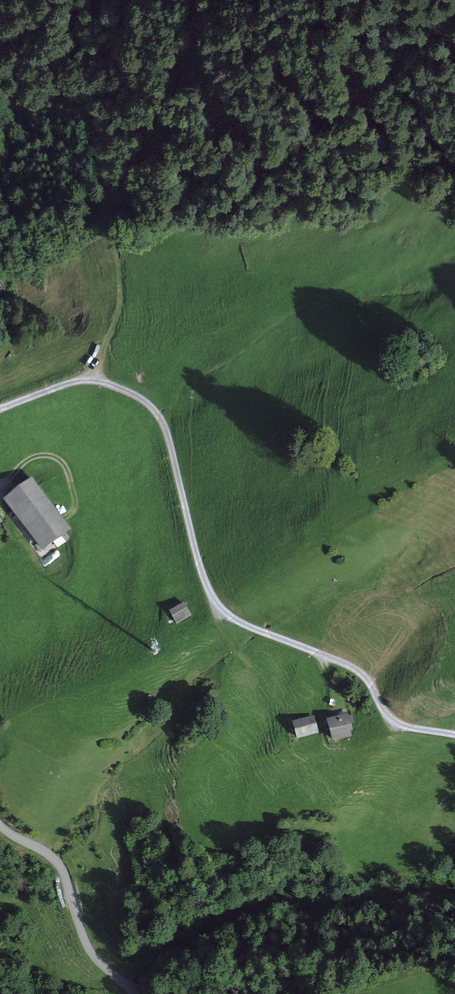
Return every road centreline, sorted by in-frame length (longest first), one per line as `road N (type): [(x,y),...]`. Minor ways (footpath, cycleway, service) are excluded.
road 1 (track): [(454,734),(399,724),(357,669),(219,607),(161,419),(136,395),(94,380)]
road 2 (track): [(94,380),(121,296),(78,0)]
road 3 (unclassified): [(0,827),(61,865),(88,947),(133,993)]

